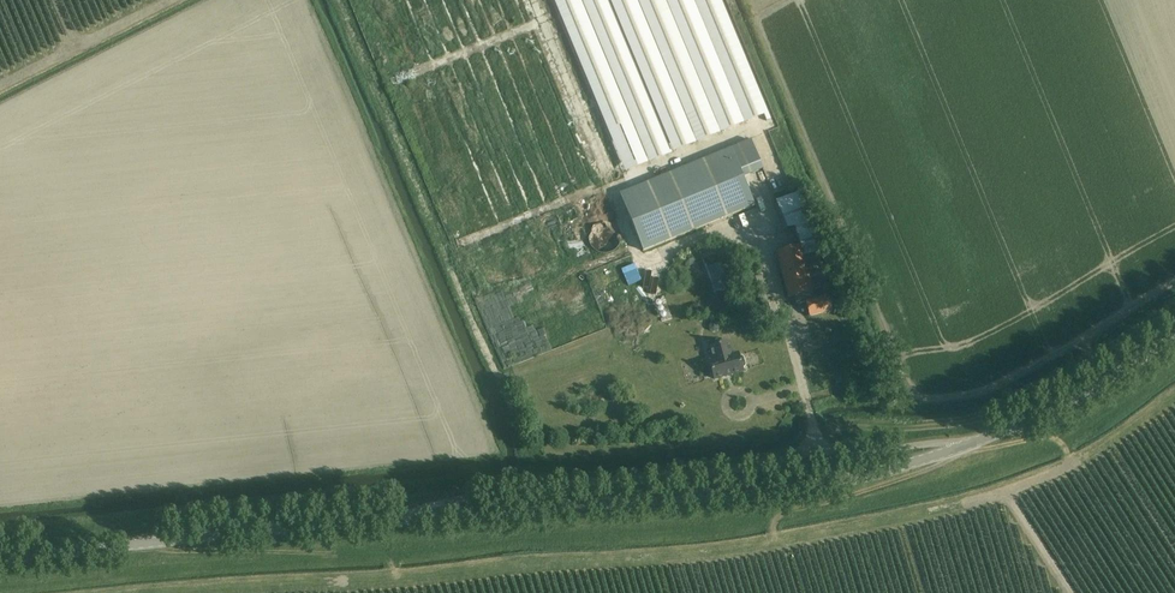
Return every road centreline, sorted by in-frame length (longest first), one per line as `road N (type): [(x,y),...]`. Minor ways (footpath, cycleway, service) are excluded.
road 1 (tertiary): [(0,560),(938,464),(1003,439),(1174,334)]

